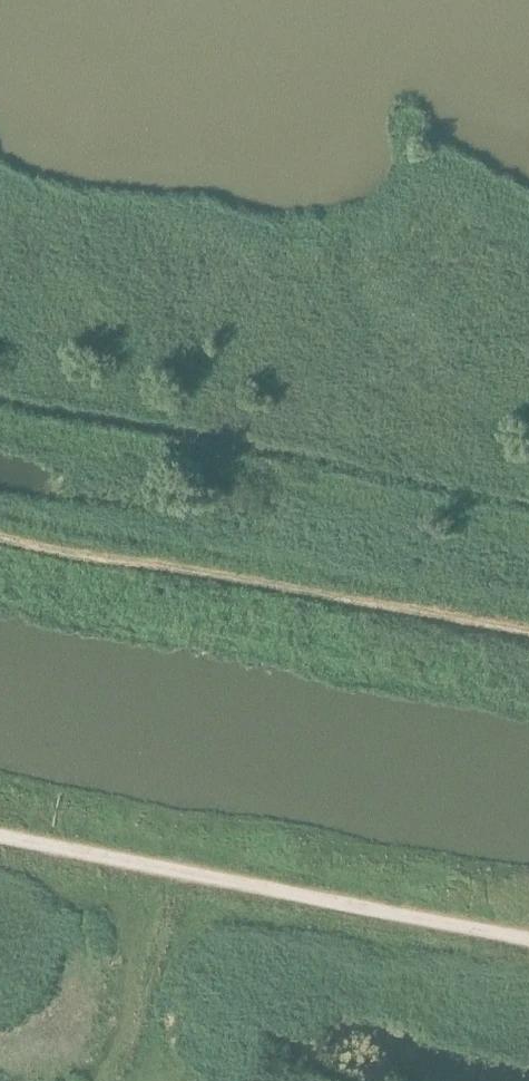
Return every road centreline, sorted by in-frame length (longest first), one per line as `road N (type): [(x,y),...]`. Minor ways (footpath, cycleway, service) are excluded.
road 1 (track): [(528,937),(0,834)]

